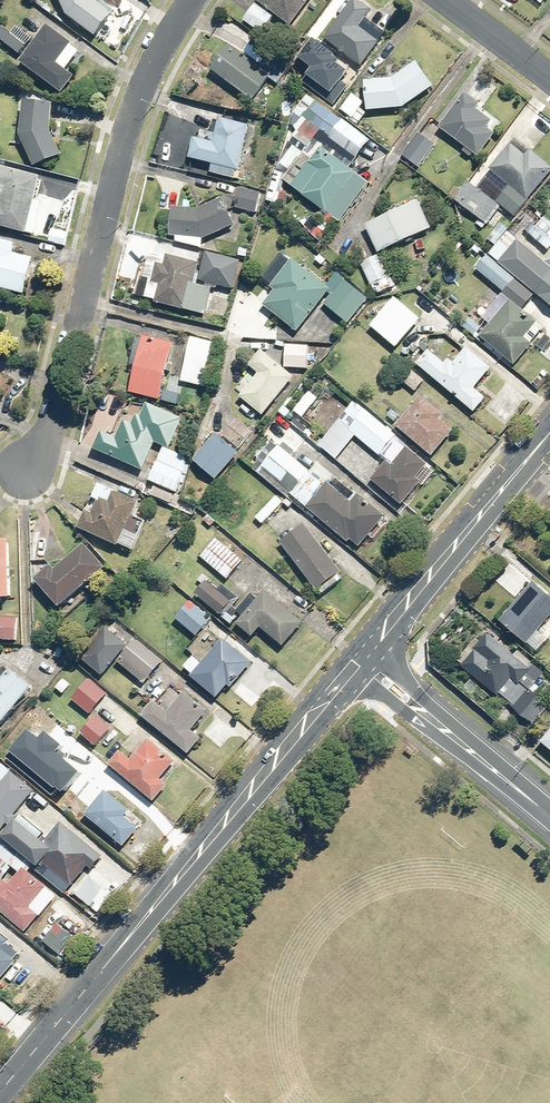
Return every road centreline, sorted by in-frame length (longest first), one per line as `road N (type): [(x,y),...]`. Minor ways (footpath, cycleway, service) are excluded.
road 1 (secondary): [(0,1092),(354,672)]
road 2 (residential): [(23,470),(57,416),(131,119),(170,29),(192,0)]
road 3 (secondary): [(373,650),(549,435)]
road 4 (secondary): [(434,717),(549,814)]
road 5 (tertiary): [(549,84),(440,0)]

